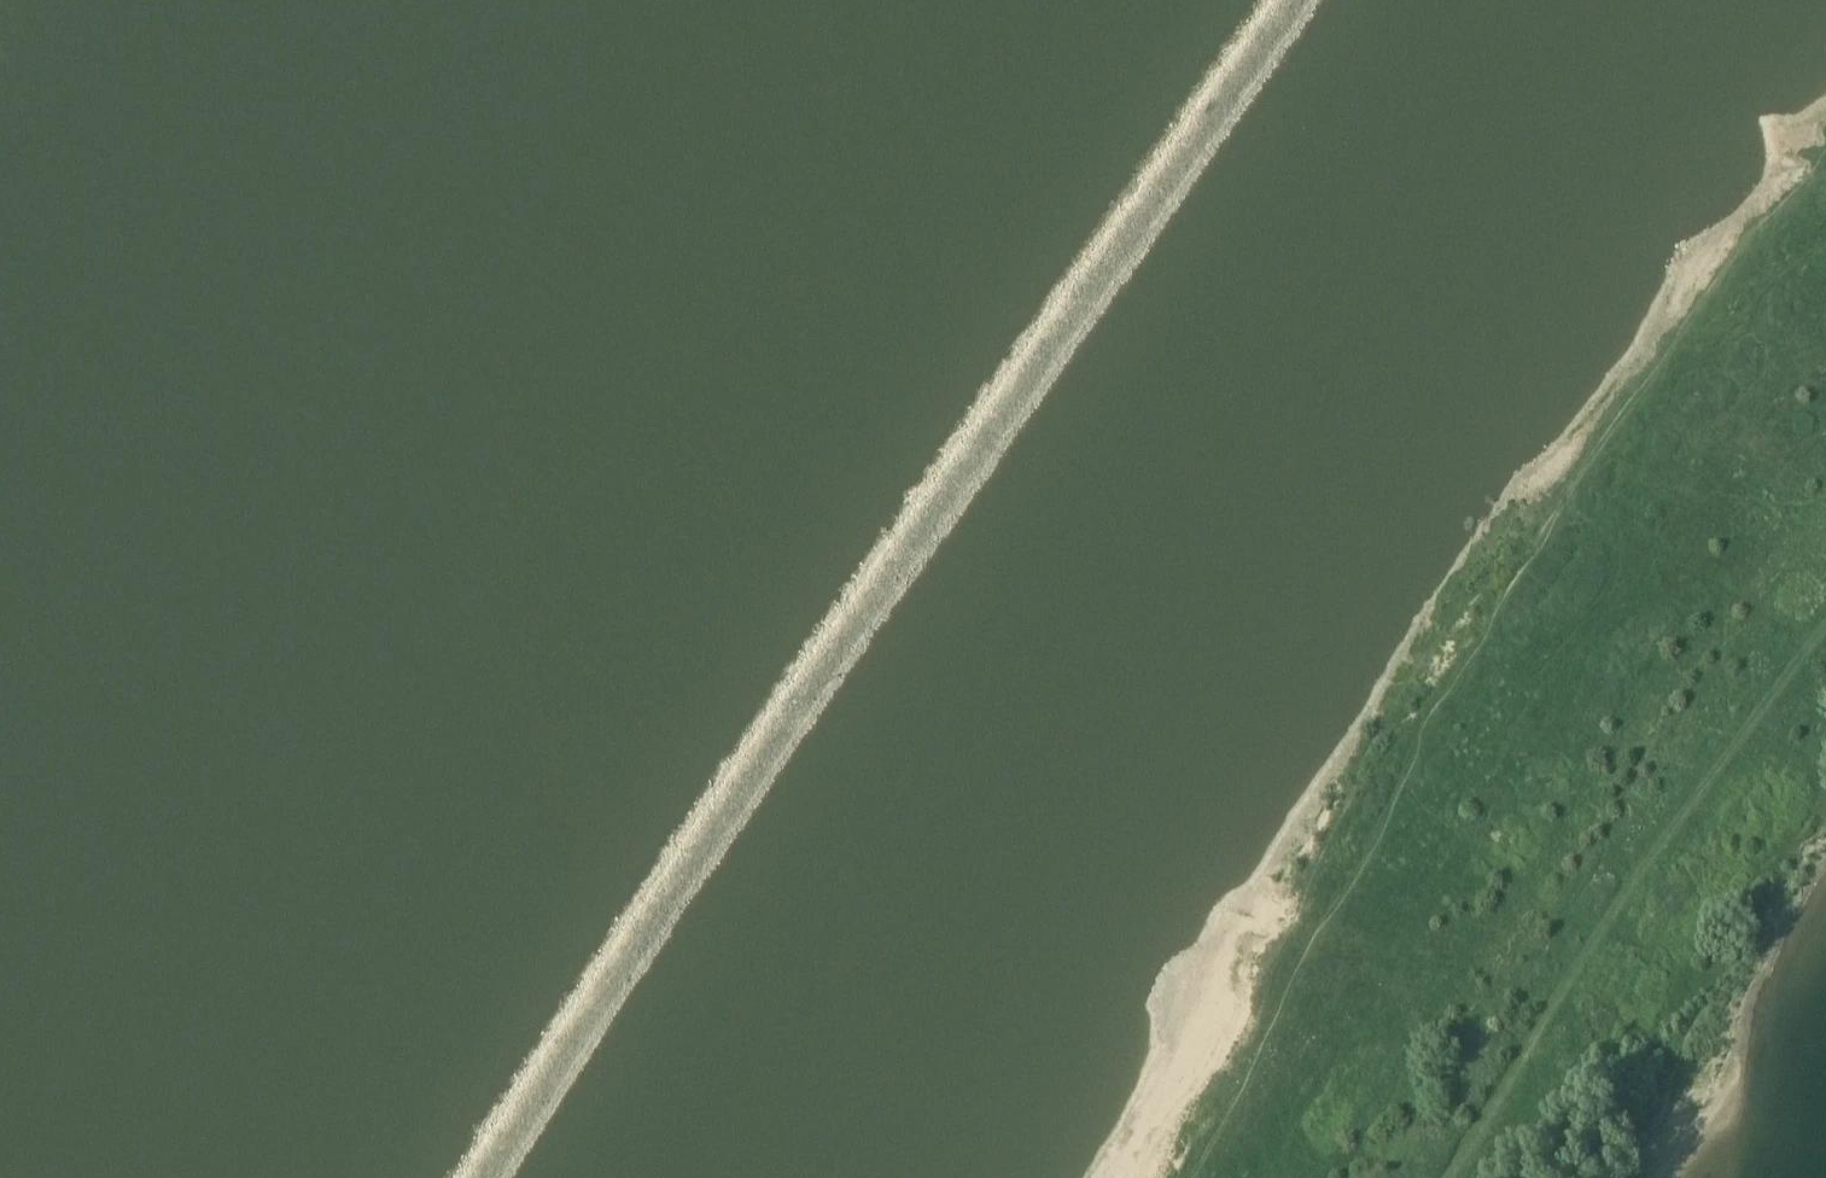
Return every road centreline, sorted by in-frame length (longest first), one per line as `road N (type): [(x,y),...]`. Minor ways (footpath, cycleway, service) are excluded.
road 1 (track): [(1632,876),(1538,1005),(1437,1177)]
road 2 (track): [(1825,609),(1632,876)]

